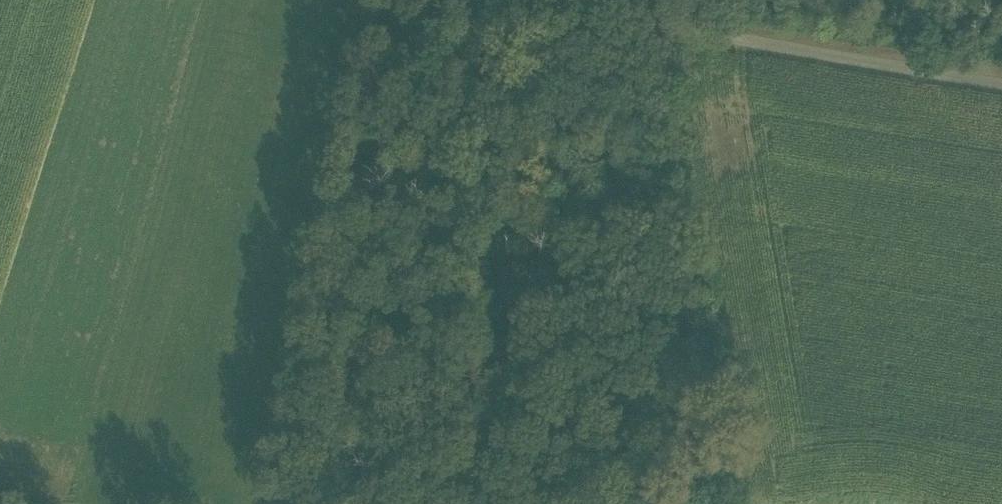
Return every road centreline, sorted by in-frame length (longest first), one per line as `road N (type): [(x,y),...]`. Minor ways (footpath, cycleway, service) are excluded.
road 1 (unclassified): [(1001,86),(514,0)]

